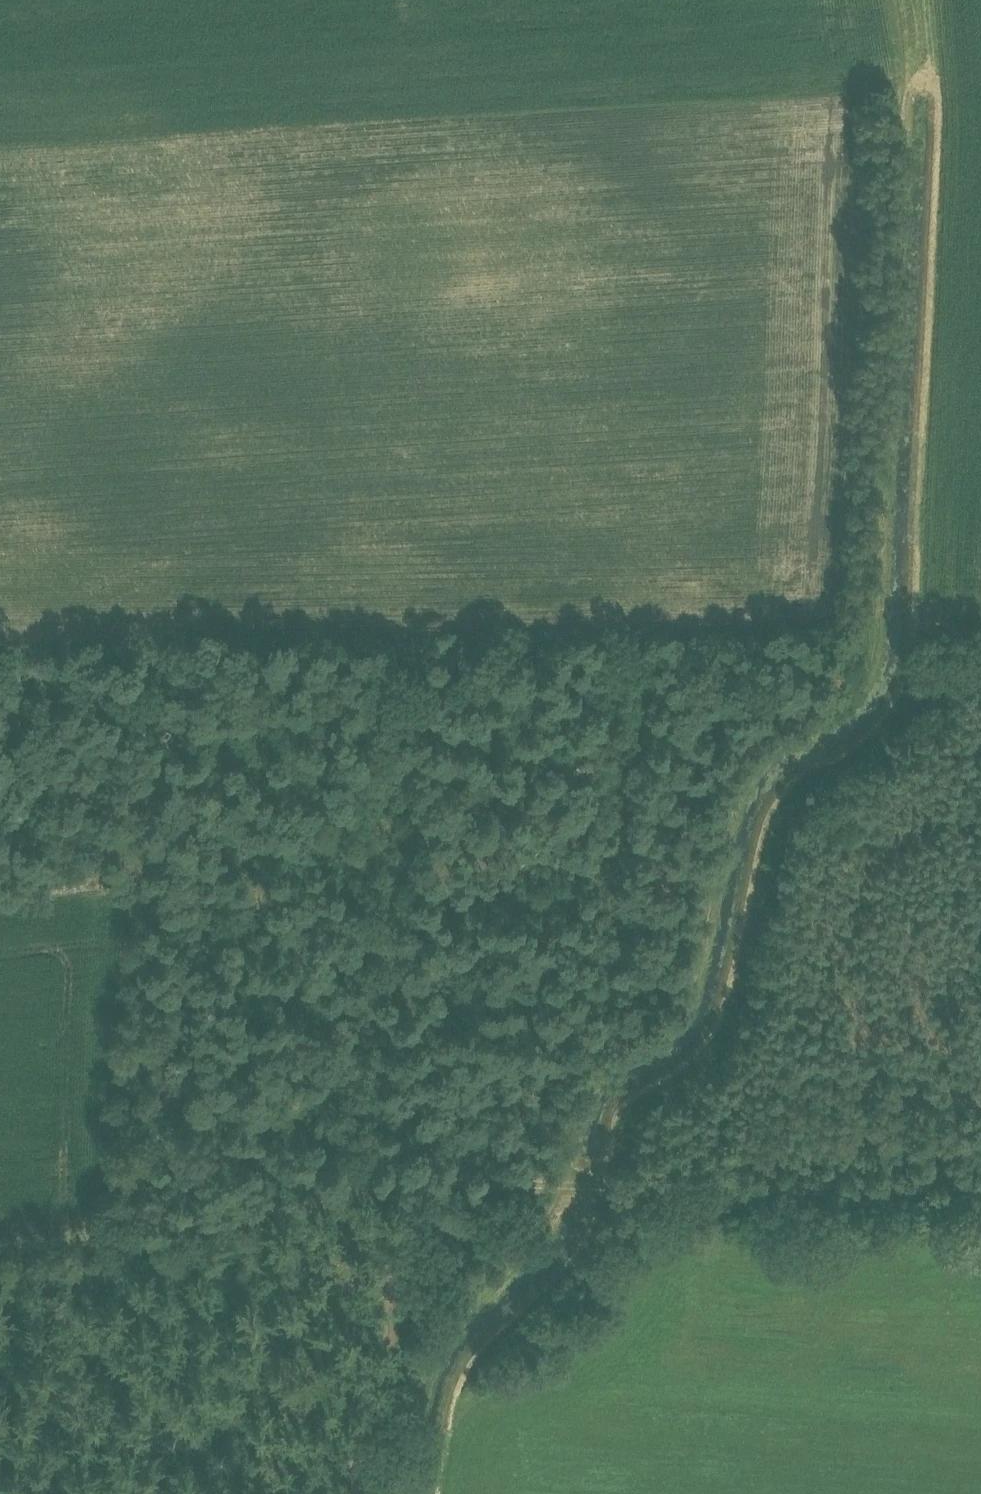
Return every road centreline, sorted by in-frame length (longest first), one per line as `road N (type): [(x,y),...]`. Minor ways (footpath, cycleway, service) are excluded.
road 1 (track): [(0,1264),(460,1192),(580,1185),(980,1198)]
road 2 (track): [(97,1248),(34,1463),(50,1493)]

